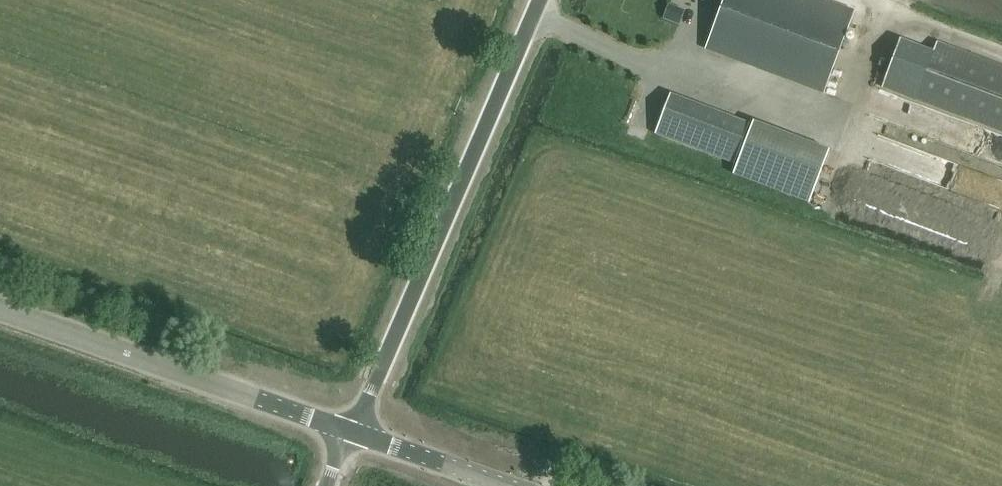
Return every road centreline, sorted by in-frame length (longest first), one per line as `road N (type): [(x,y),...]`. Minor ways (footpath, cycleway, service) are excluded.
road 1 (unclassified): [(352,430),(538,0)]
road 2 (tertiary): [(352,430),(0,309)]
road 3 (tertiary): [(512,485),(352,430)]

